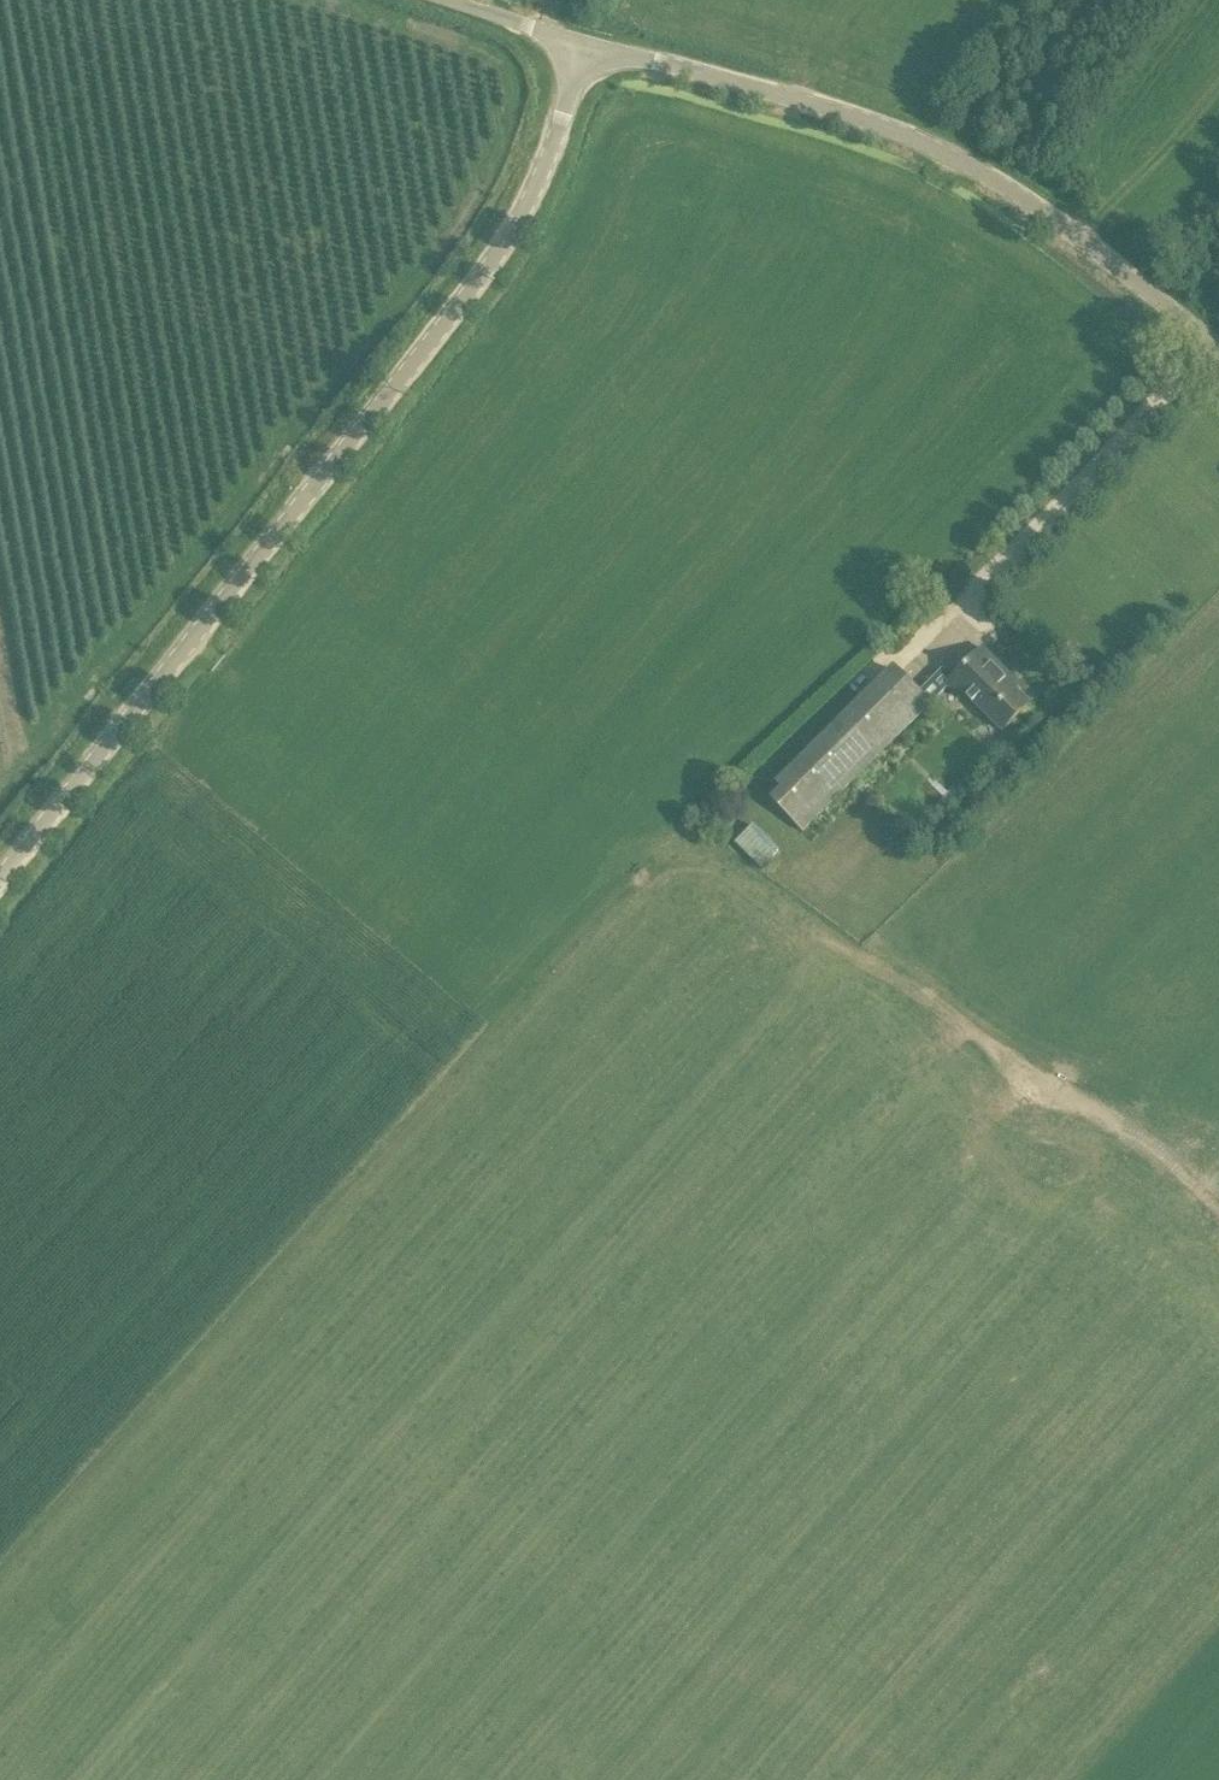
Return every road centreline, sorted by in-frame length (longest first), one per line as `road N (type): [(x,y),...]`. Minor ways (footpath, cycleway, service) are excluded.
road 1 (unclassified): [(0,875),(492,263),(532,194),(585,45)]
road 2 (unclassified): [(1218,349),(1029,203),(943,152),(842,112),(585,45)]
road 3 (unclassified): [(585,45),(453,0)]

